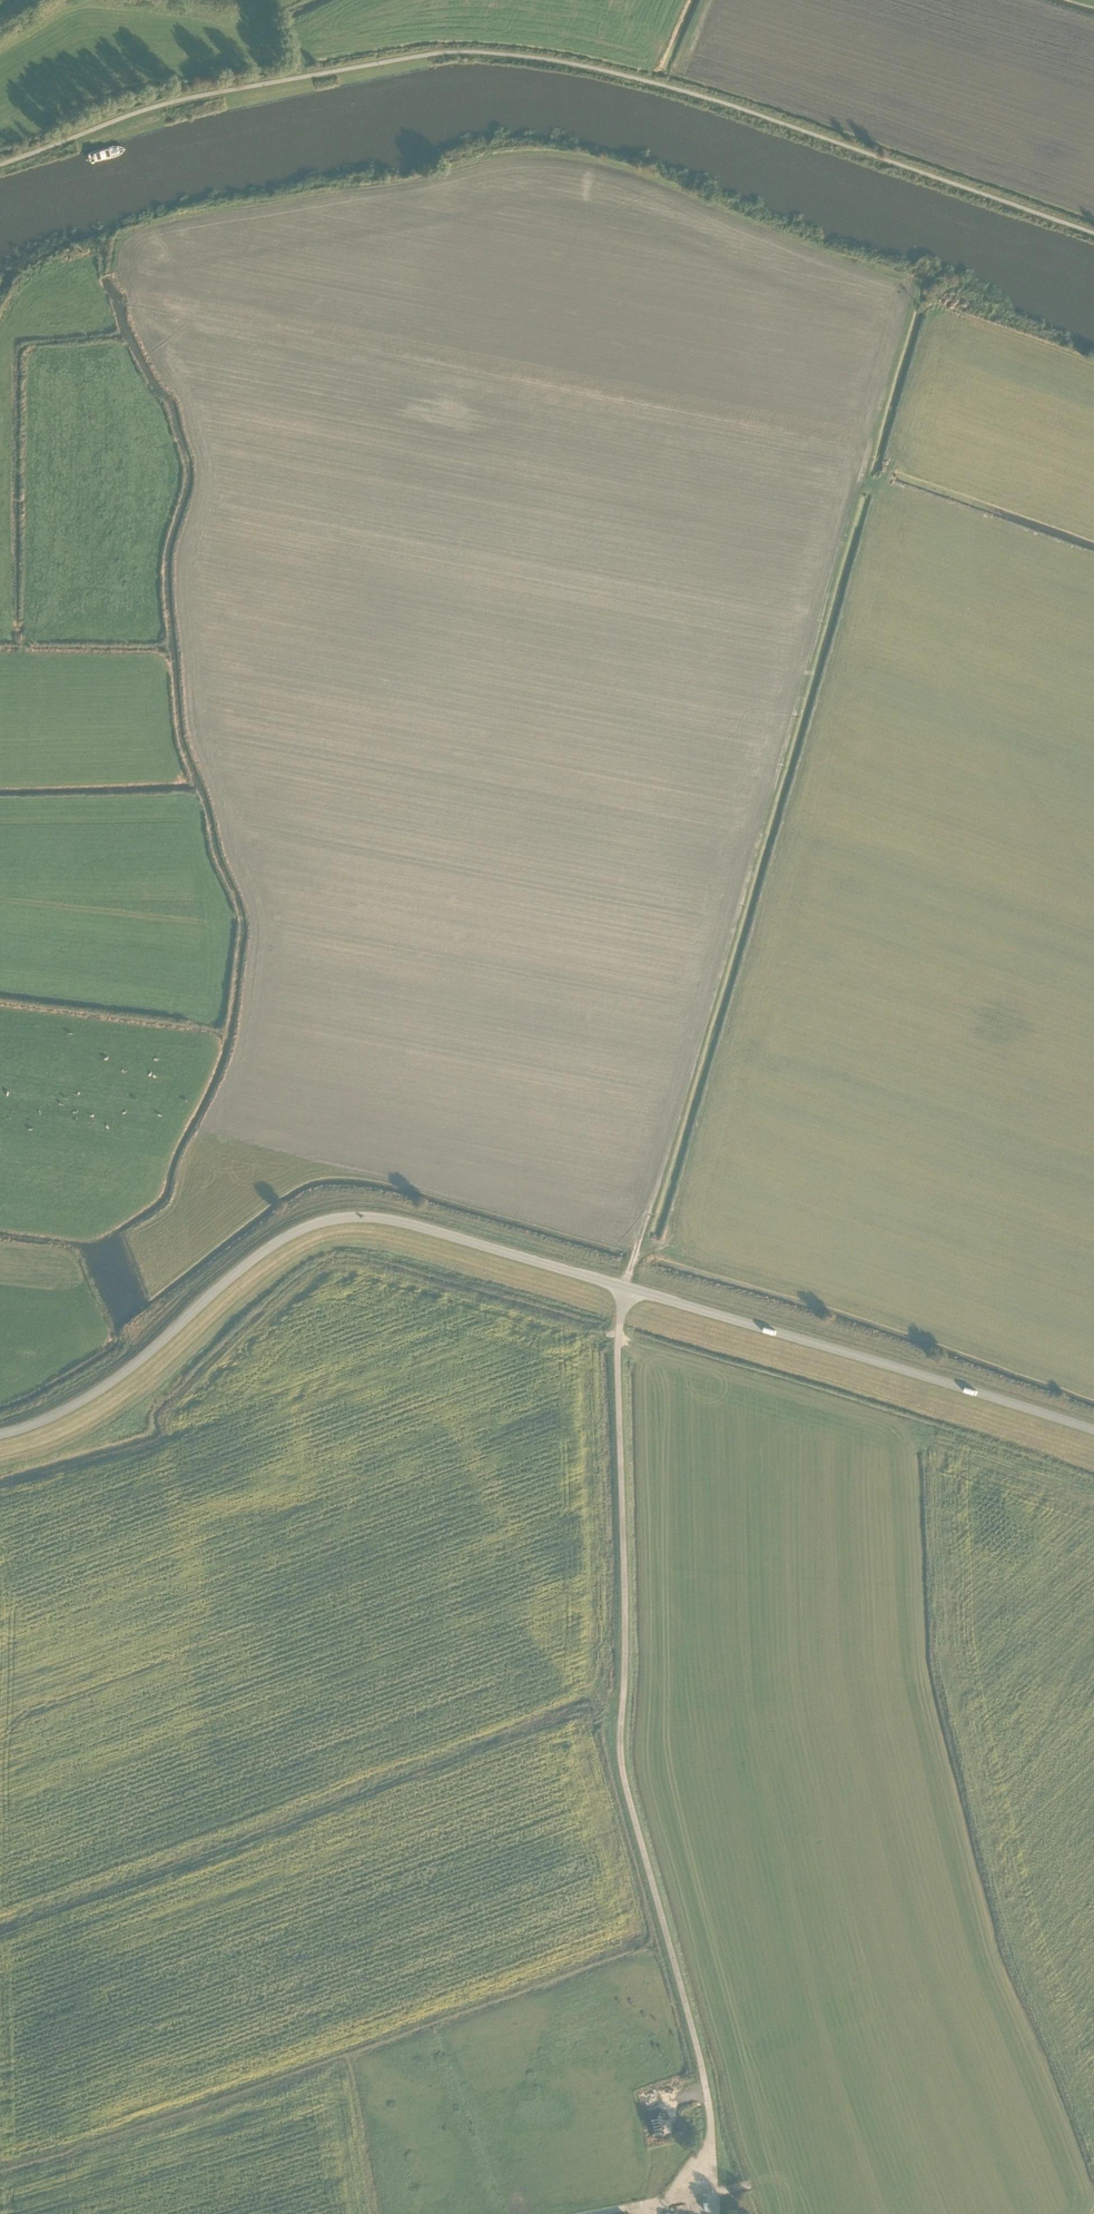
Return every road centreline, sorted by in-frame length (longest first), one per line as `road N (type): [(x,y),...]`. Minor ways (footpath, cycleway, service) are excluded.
road 1 (unclassified): [(0,1436),(73,1409),(139,1366),(241,1273),(316,1225),(384,1221),(629,1292)]
road 2 (unclassified): [(1093,1428),(629,1292)]

